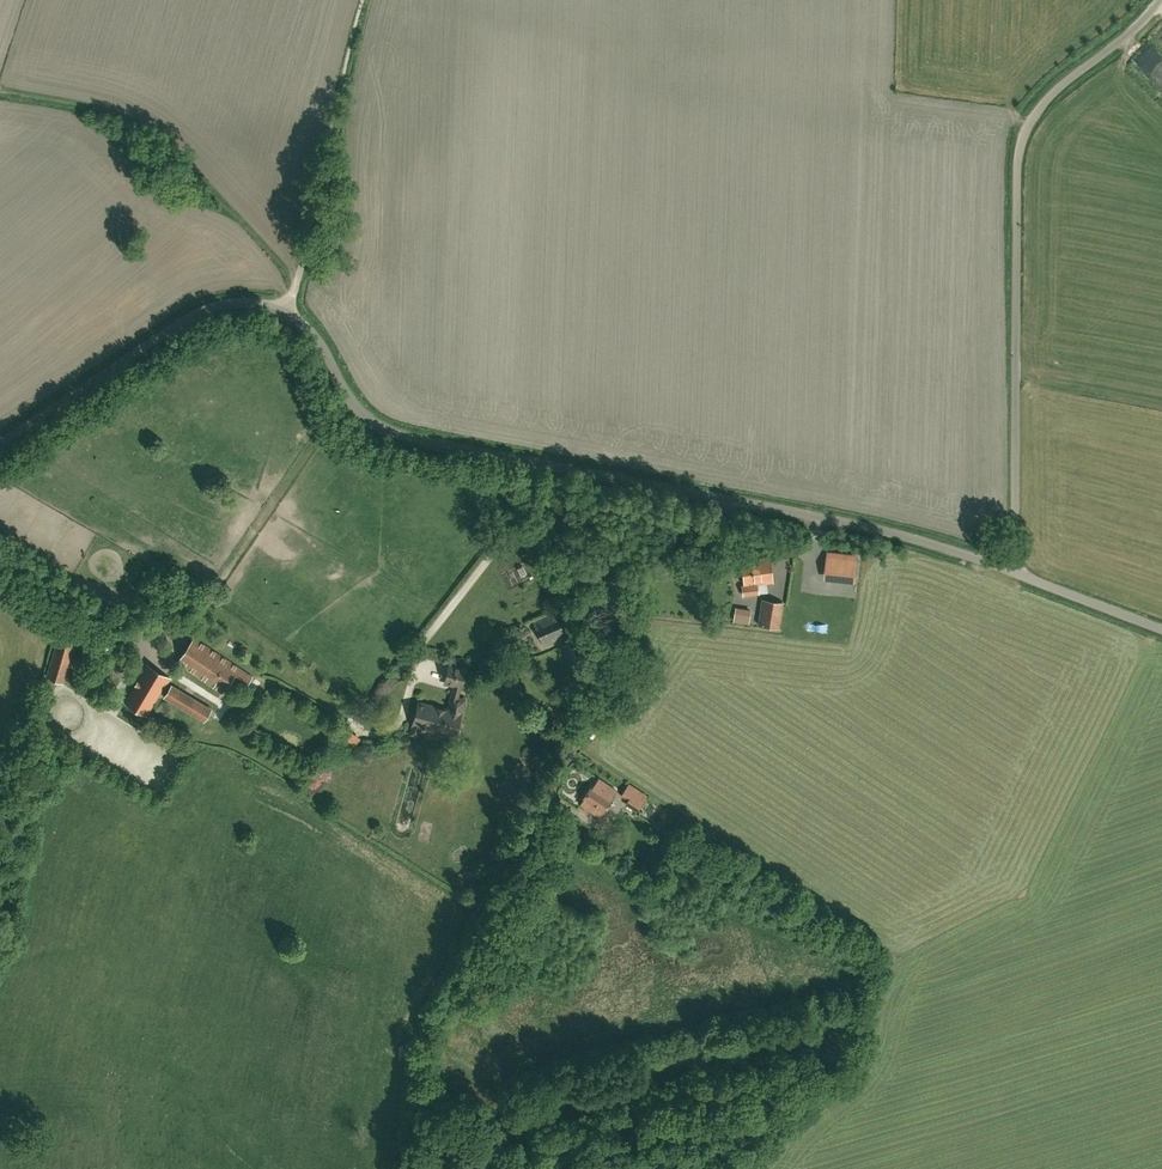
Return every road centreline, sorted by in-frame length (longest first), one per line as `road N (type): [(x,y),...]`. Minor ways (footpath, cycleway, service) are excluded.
road 1 (unclassified): [(1013,569),(1019,143),(1056,88),(1160,0)]
road 2 (unclassified): [(1013,569),(883,530),(534,462)]
road 3 (unclassified): [(345,724),(373,734),(400,719),(423,640),(516,523),(534,462)]
road 4 (unclassified): [(0,443),(222,305),(289,312)]
road 5 (unclassified): [(534,462),(400,434),(370,420),(317,338),(289,312)]
road 6 (track): [(602,580),(626,616),(634,664),(575,741),(542,807)]
road 7 (track): [(144,646),(0,562)]
road 8 (unclassified): [(1161,627),(1013,569)]

